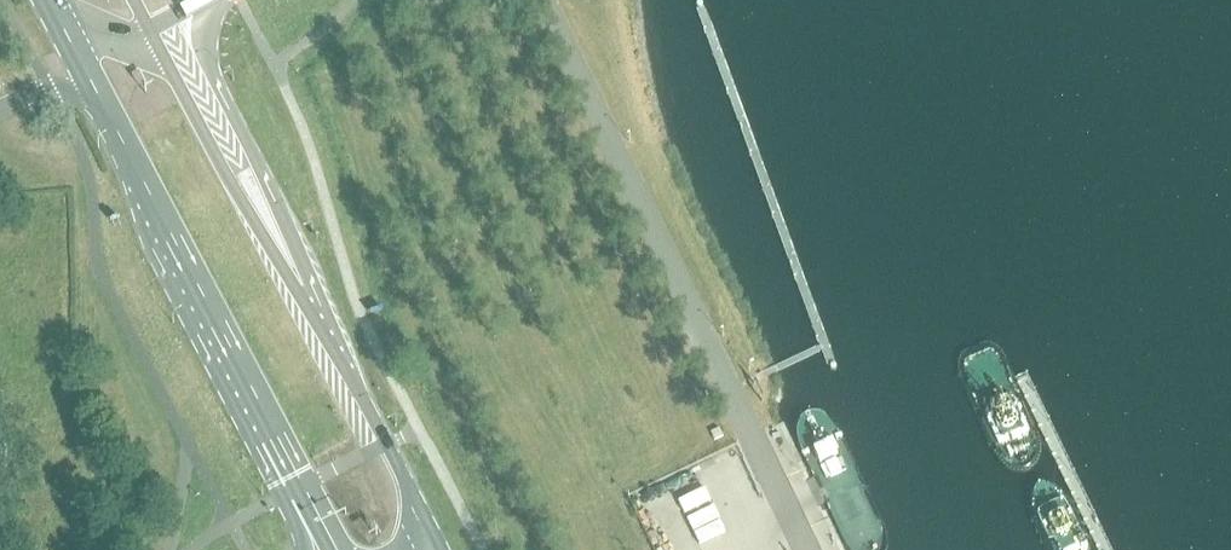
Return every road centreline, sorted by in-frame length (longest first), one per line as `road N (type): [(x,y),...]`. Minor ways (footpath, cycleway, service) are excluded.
road 1 (residential): [(540,0),(806,549)]
road 2 (primary): [(97,92),(333,549)]
road 3 (secondary): [(311,300),(298,253),(204,57),(214,0)]
road 4 (primary): [(311,300),(237,191),(150,35)]
road 5 (primary): [(434,549),(311,300)]

